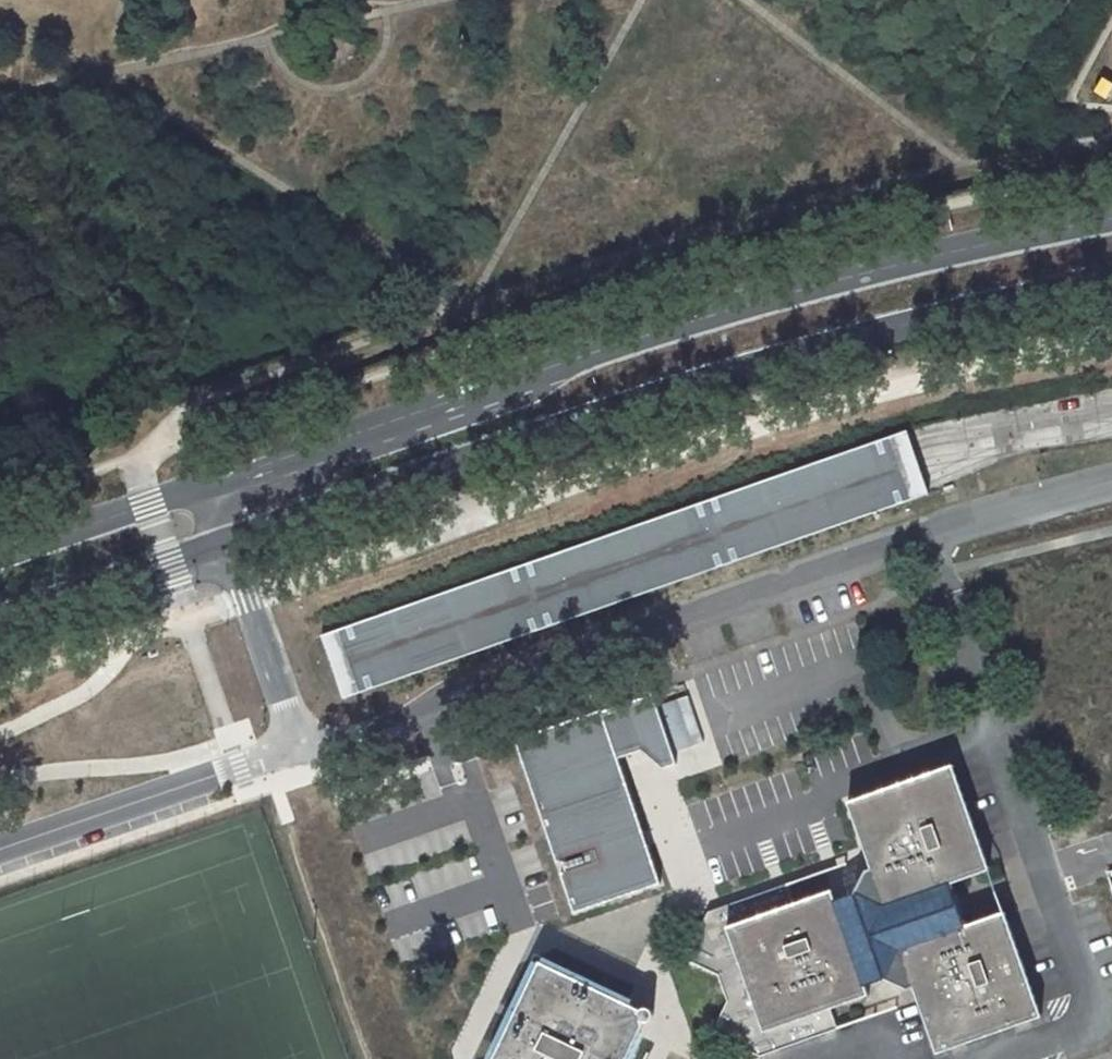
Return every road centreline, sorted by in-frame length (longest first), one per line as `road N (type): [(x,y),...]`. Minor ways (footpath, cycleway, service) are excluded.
road 1 (primary): [(1111,219),(745,305),(212,486)]
road 2 (primary): [(232,544),(737,371),(938,314),(1111,280)]
road 3 (unclassified): [(437,708),(928,534),(1111,482)]
road 4 (residential): [(437,708),(498,915),(431,1049),(436,1058)]
road 5 (unclassified): [(0,856),(305,752)]
road 6 (primary): [(0,620),(232,544)]
road 7 (primary): [(212,486),(0,556)]
road 8 (unclassified): [(305,752),(232,544)]
road 9 (unclassified): [(305,752),(437,708)]

